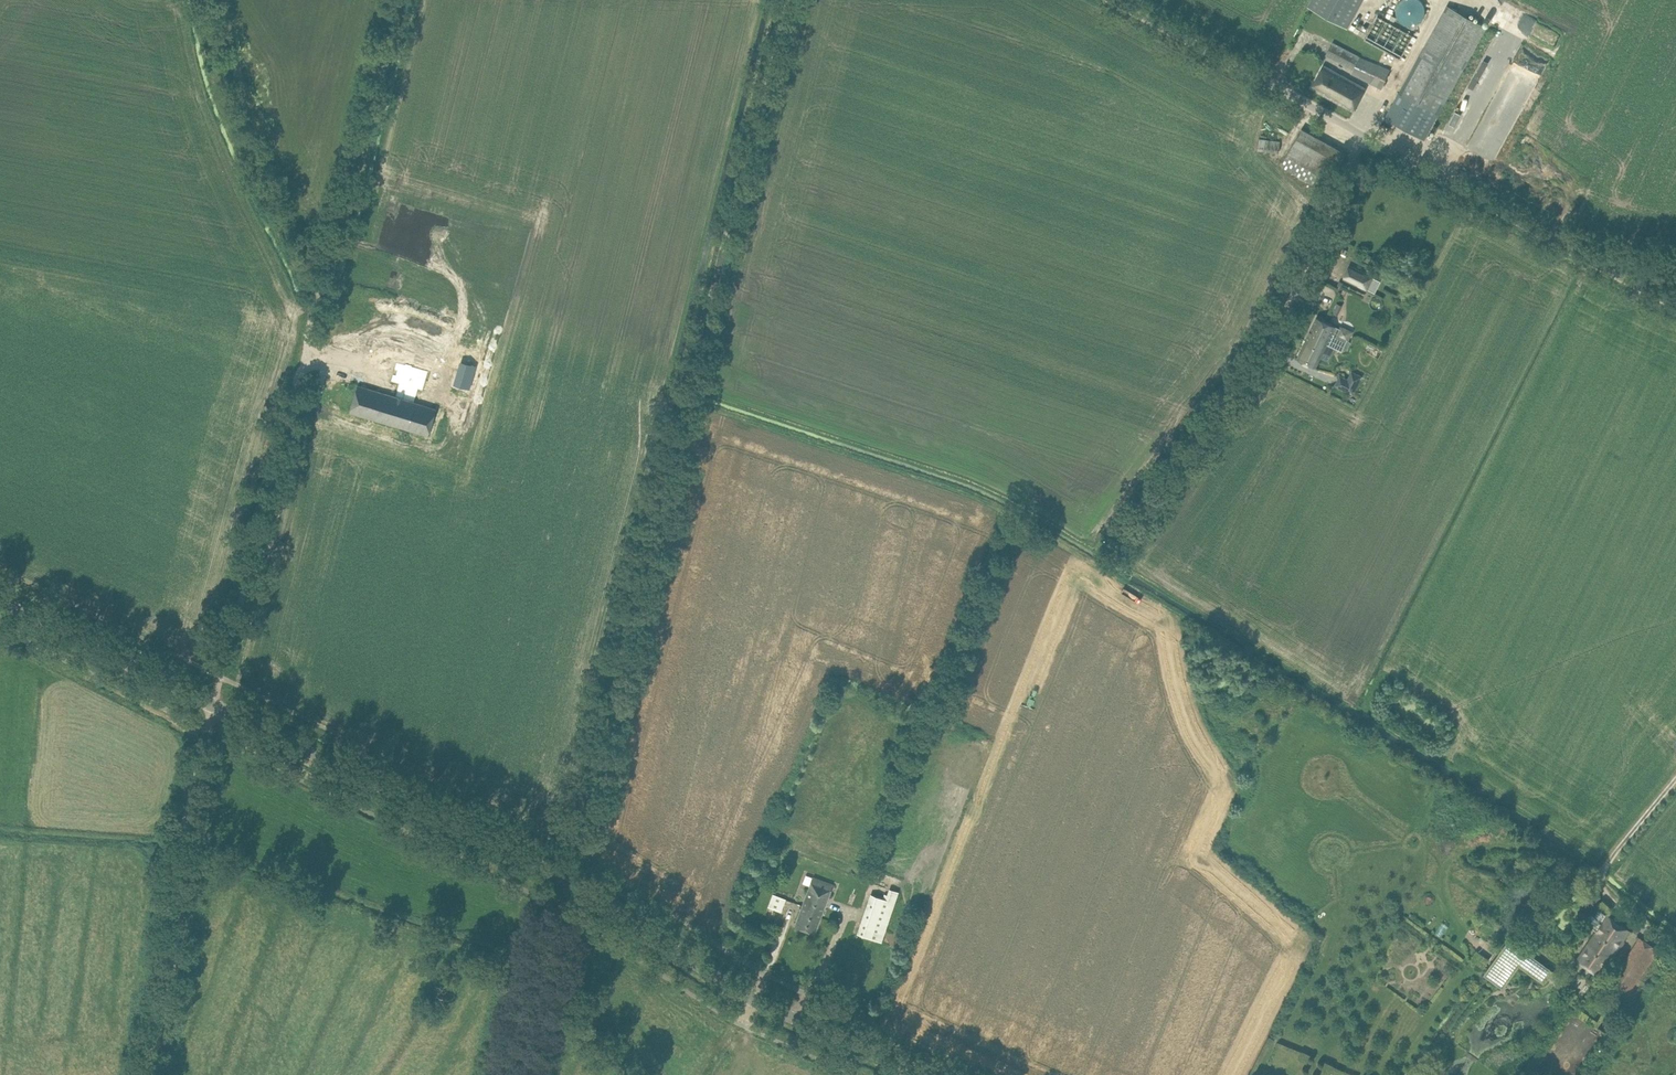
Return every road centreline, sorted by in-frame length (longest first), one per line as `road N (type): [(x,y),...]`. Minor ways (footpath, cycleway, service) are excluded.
road 1 (secondary): [(906,1074),(751,1001),(556,876),(0,603)]
road 2 (track): [(777,0),(566,850)]
road 3 (unclassified): [(1675,311),(1106,0)]
road 4 (track): [(1366,141),(1254,365),(1105,569)]
road 5 (track): [(213,706),(319,302)]
road 6 (track): [(213,706),(175,848),(164,1004),(148,1074)]
road 7 (track): [(395,0),(319,302)]

